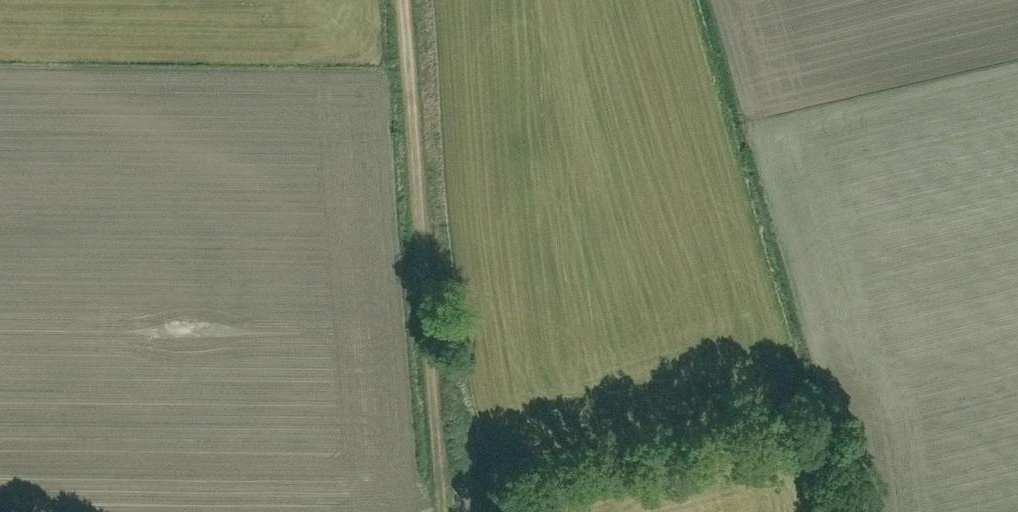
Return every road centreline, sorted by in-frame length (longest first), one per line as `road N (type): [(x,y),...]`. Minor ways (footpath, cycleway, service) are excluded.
road 1 (track): [(401,0),(444,511)]

